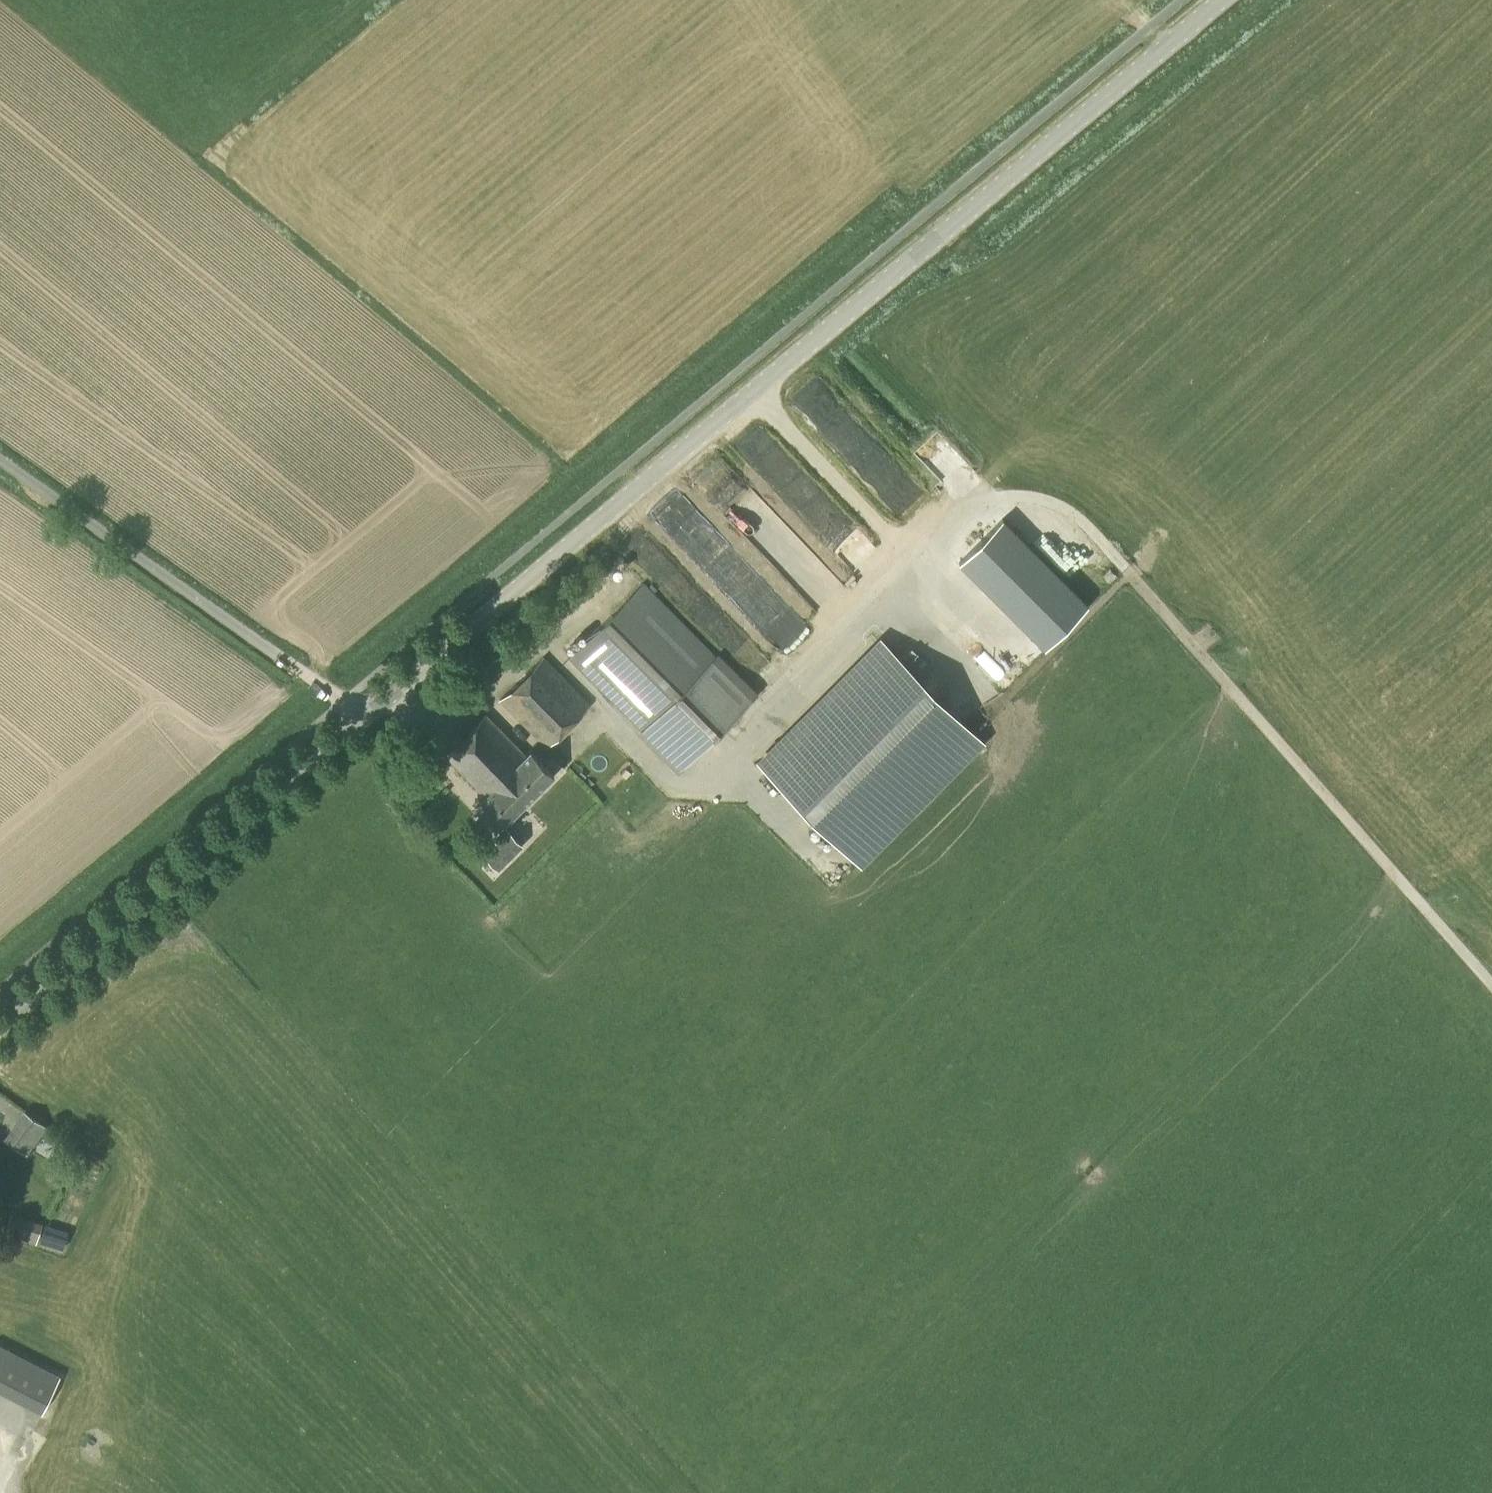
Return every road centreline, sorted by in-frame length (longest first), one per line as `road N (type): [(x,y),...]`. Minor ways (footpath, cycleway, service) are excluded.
road 1 (tertiary): [(0,1028),(1225,0)]

